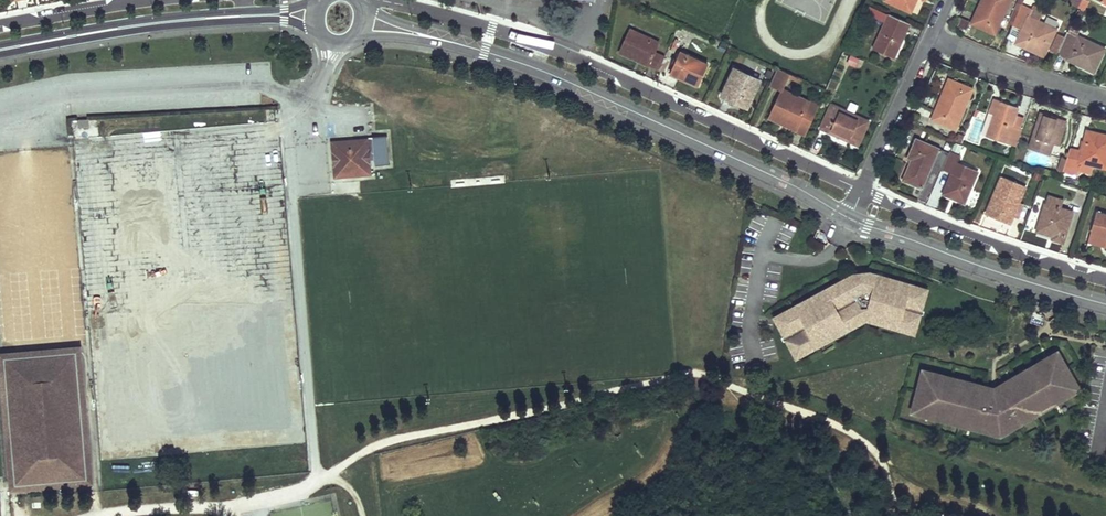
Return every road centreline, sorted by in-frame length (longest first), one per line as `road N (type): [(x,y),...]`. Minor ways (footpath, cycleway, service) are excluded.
road 1 (residential): [(375,0),(600,68),(866,192)]
road 2 (tertiary): [(485,52),(570,83),(853,220)]
road 3 (tertiary): [(853,220),(1105,305)]
road 4 (tertiary): [(0,50),(255,15)]
road 5 (residential): [(866,192),(1105,277)]
road 6 (residential): [(932,40),(1105,102)]
road 7 (residential): [(932,40),(866,192)]
road 8 (residential): [(139,0),(0,24)]
road 9 (tertiary): [(352,41),(412,40),(485,52)]
road 10 (tertiary): [(485,52),(364,7)]

